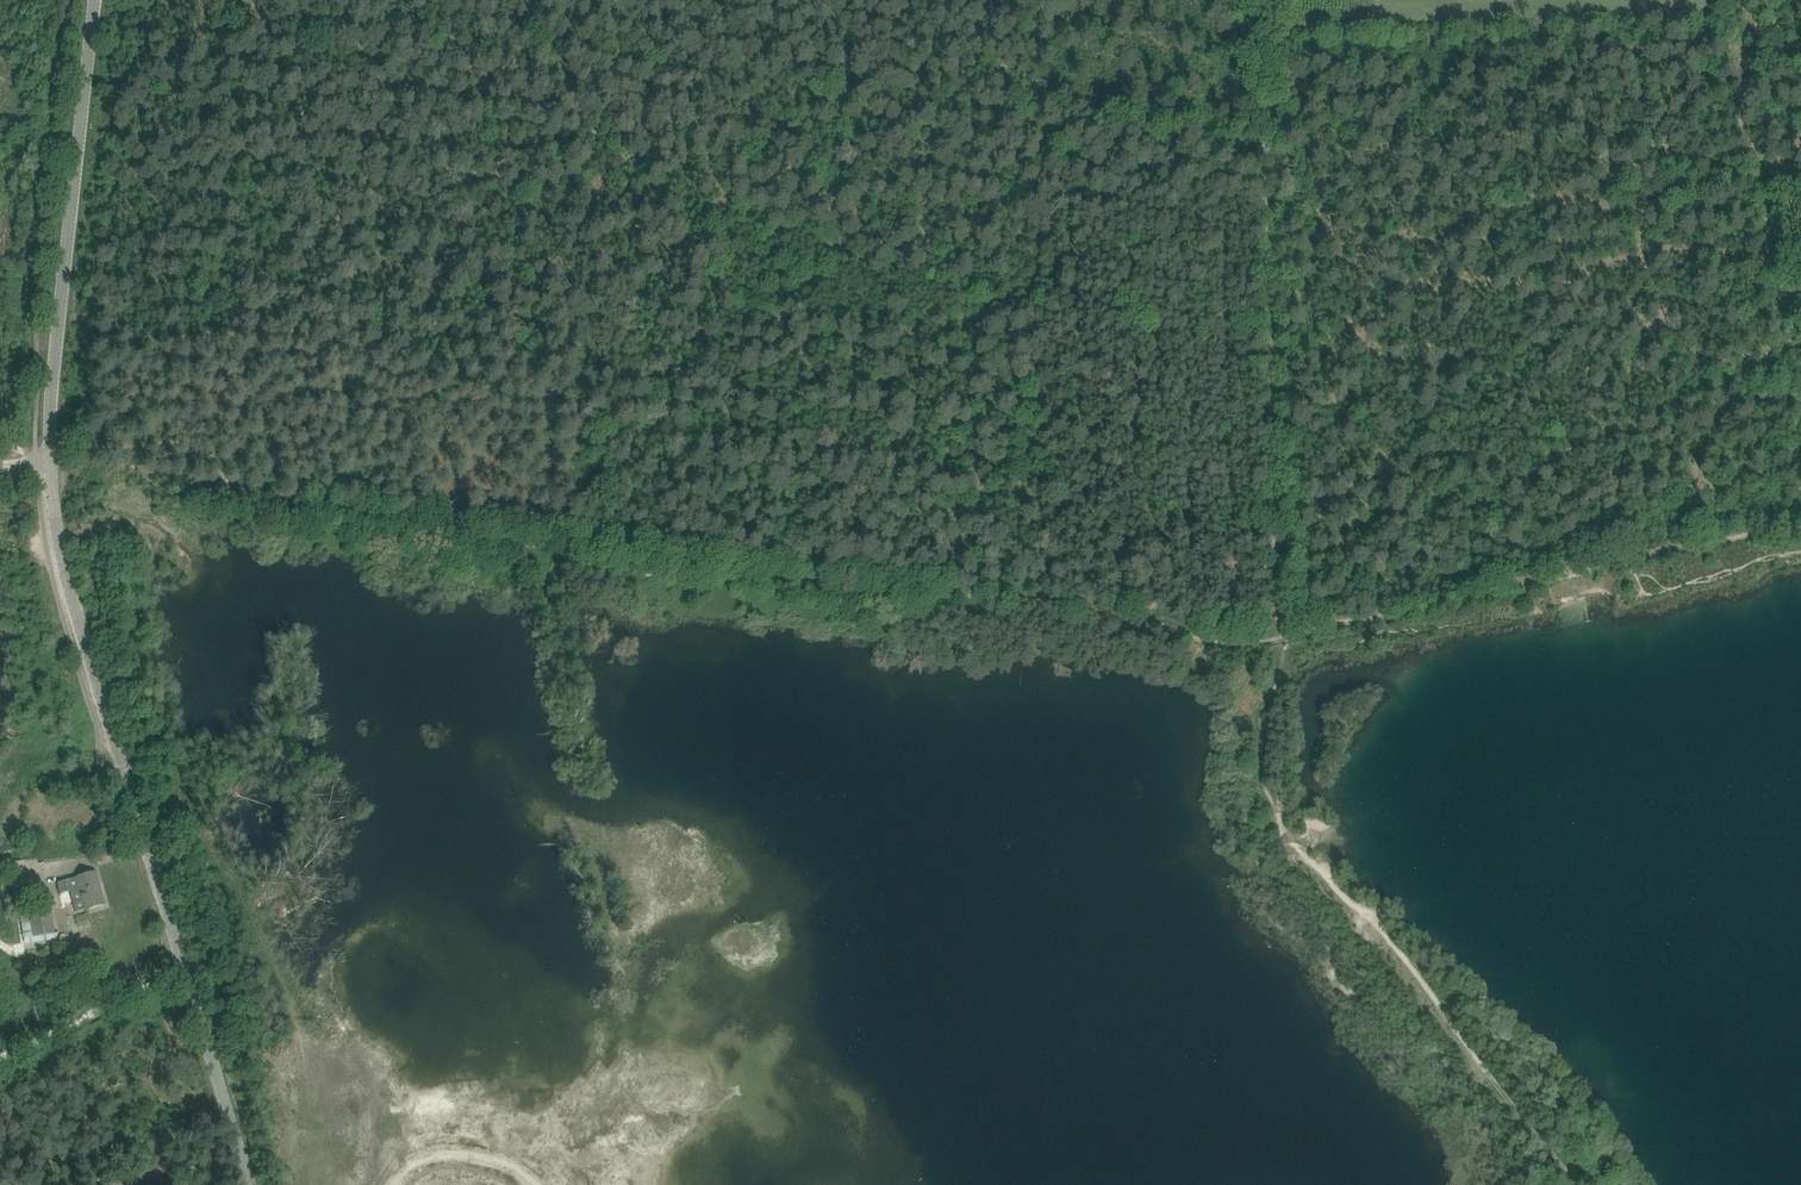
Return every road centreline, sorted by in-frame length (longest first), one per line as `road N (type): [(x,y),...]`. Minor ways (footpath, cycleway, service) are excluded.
road 1 (tertiary): [(250,1184),(78,615),(56,515),(53,381),(95,0)]
road 2 (track): [(1262,0),(1267,274),(1289,658)]
road 3 (track): [(0,1060),(185,971)]

